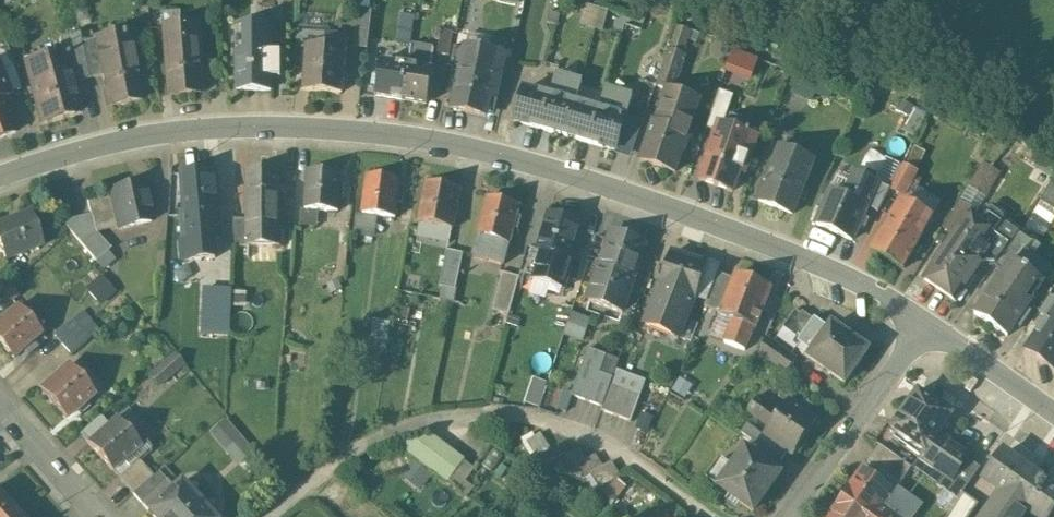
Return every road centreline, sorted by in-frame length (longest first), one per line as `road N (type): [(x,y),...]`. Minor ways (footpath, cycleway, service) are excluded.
road 1 (residential): [(926,323),(807,260),(715,223),(463,148),(250,128),(99,147),(0,179)]
road 2 (residential): [(790,516),(926,323)]
road 3 (residential): [(1053,414),(926,323)]
road 4 (residential): [(97,516),(0,406)]

